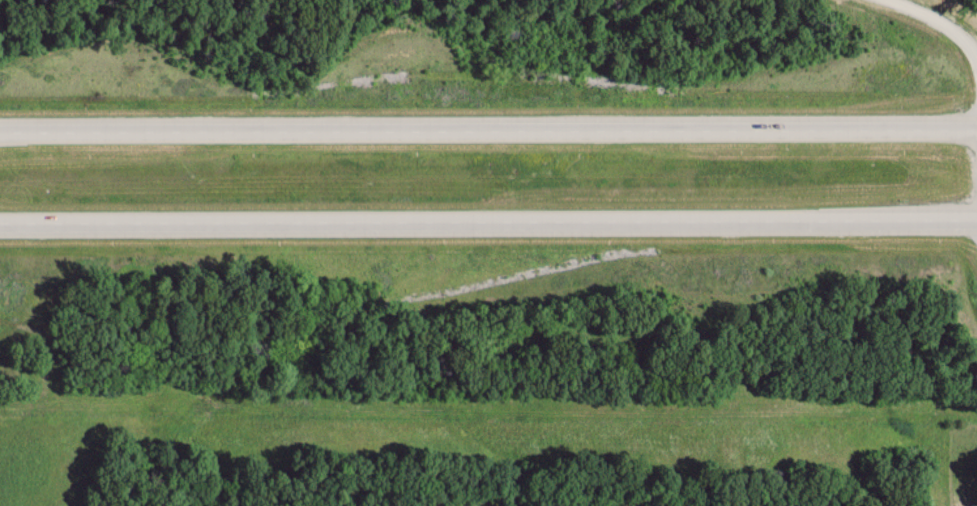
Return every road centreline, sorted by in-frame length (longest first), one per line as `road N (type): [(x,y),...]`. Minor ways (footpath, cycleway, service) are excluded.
road 1 (trunk): [(976,123),(0,131)]
road 2 (trunk): [(0,222),(976,215)]

